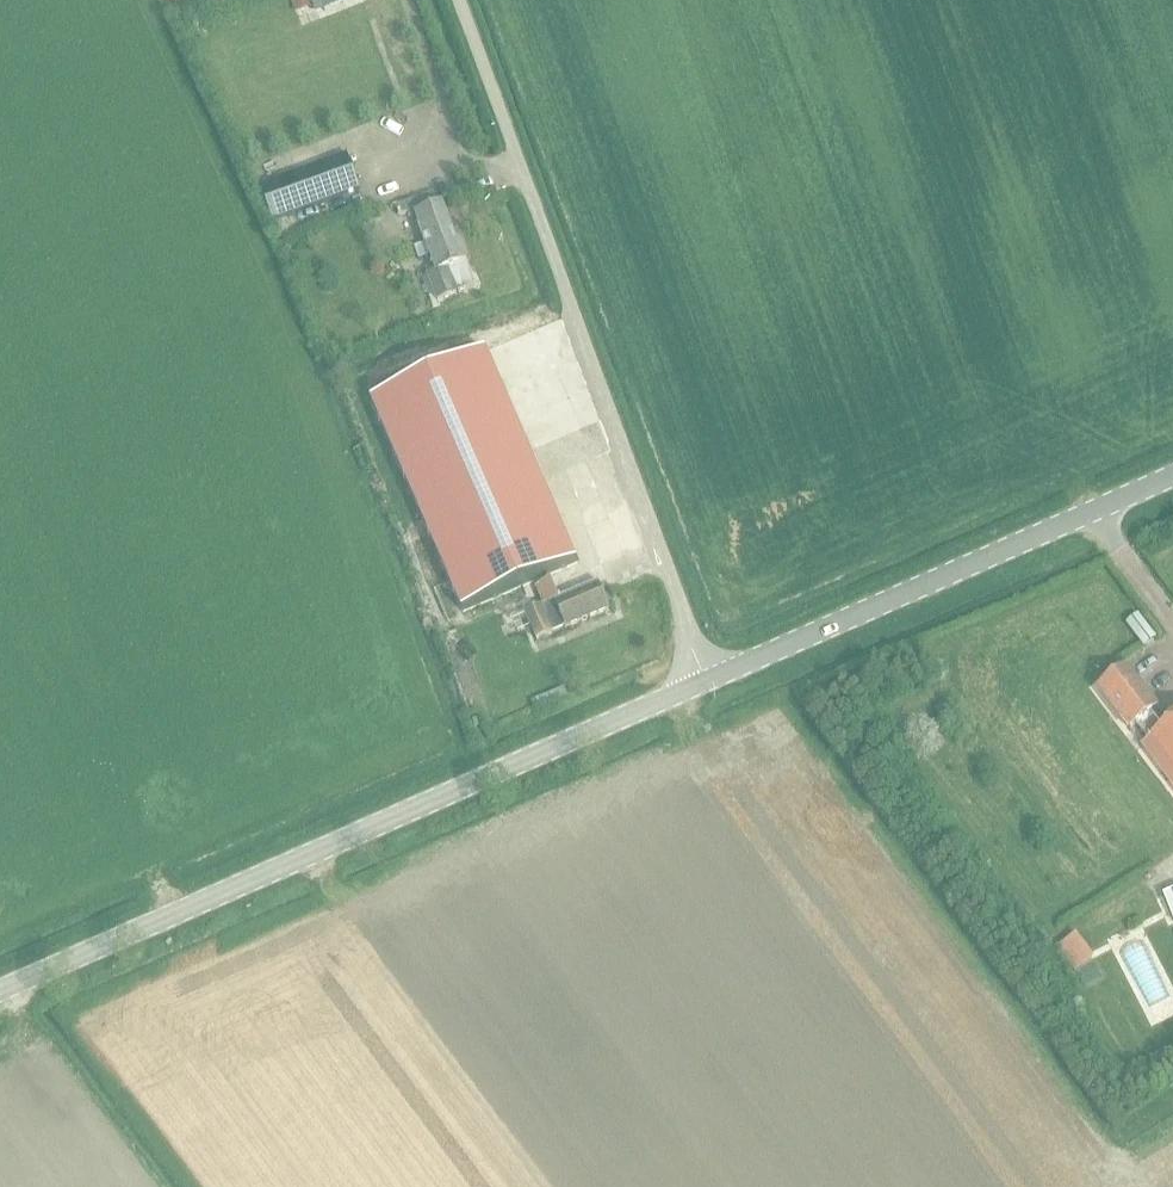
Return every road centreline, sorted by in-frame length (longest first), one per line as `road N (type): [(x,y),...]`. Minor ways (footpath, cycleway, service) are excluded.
road 1 (tertiary): [(0,987),(709,681)]
road 2 (residential): [(709,681),(459,0)]
road 3 (tertiary): [(709,681),(1172,475)]

